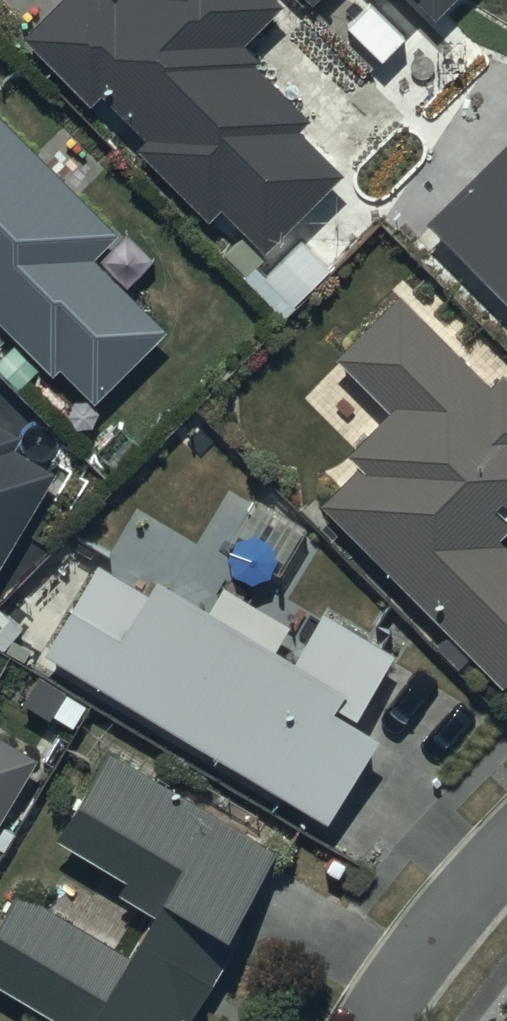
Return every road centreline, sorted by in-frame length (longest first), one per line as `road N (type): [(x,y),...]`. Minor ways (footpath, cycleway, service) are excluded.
road 1 (residential): [(374,1020),(457,906),(506,856)]

